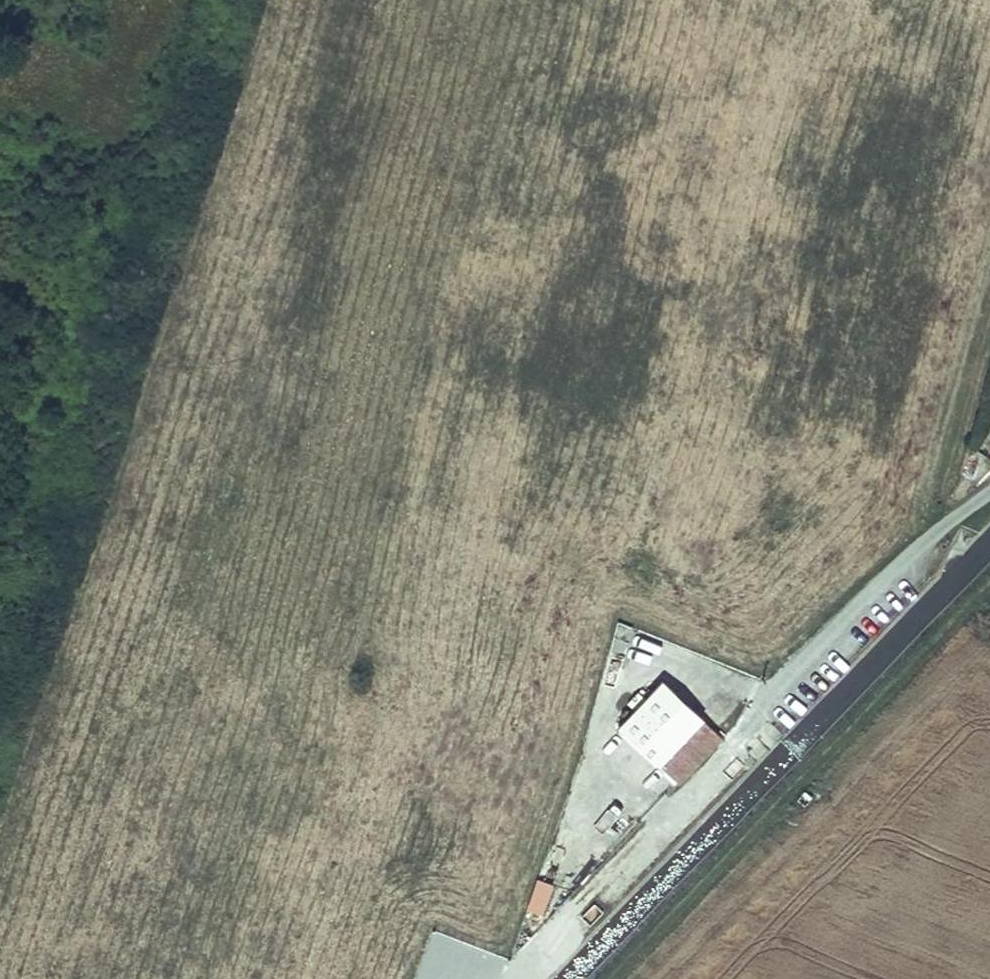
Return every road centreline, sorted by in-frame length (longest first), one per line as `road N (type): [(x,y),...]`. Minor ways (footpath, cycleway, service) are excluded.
road 1 (track): [(508,978),(654,830)]

